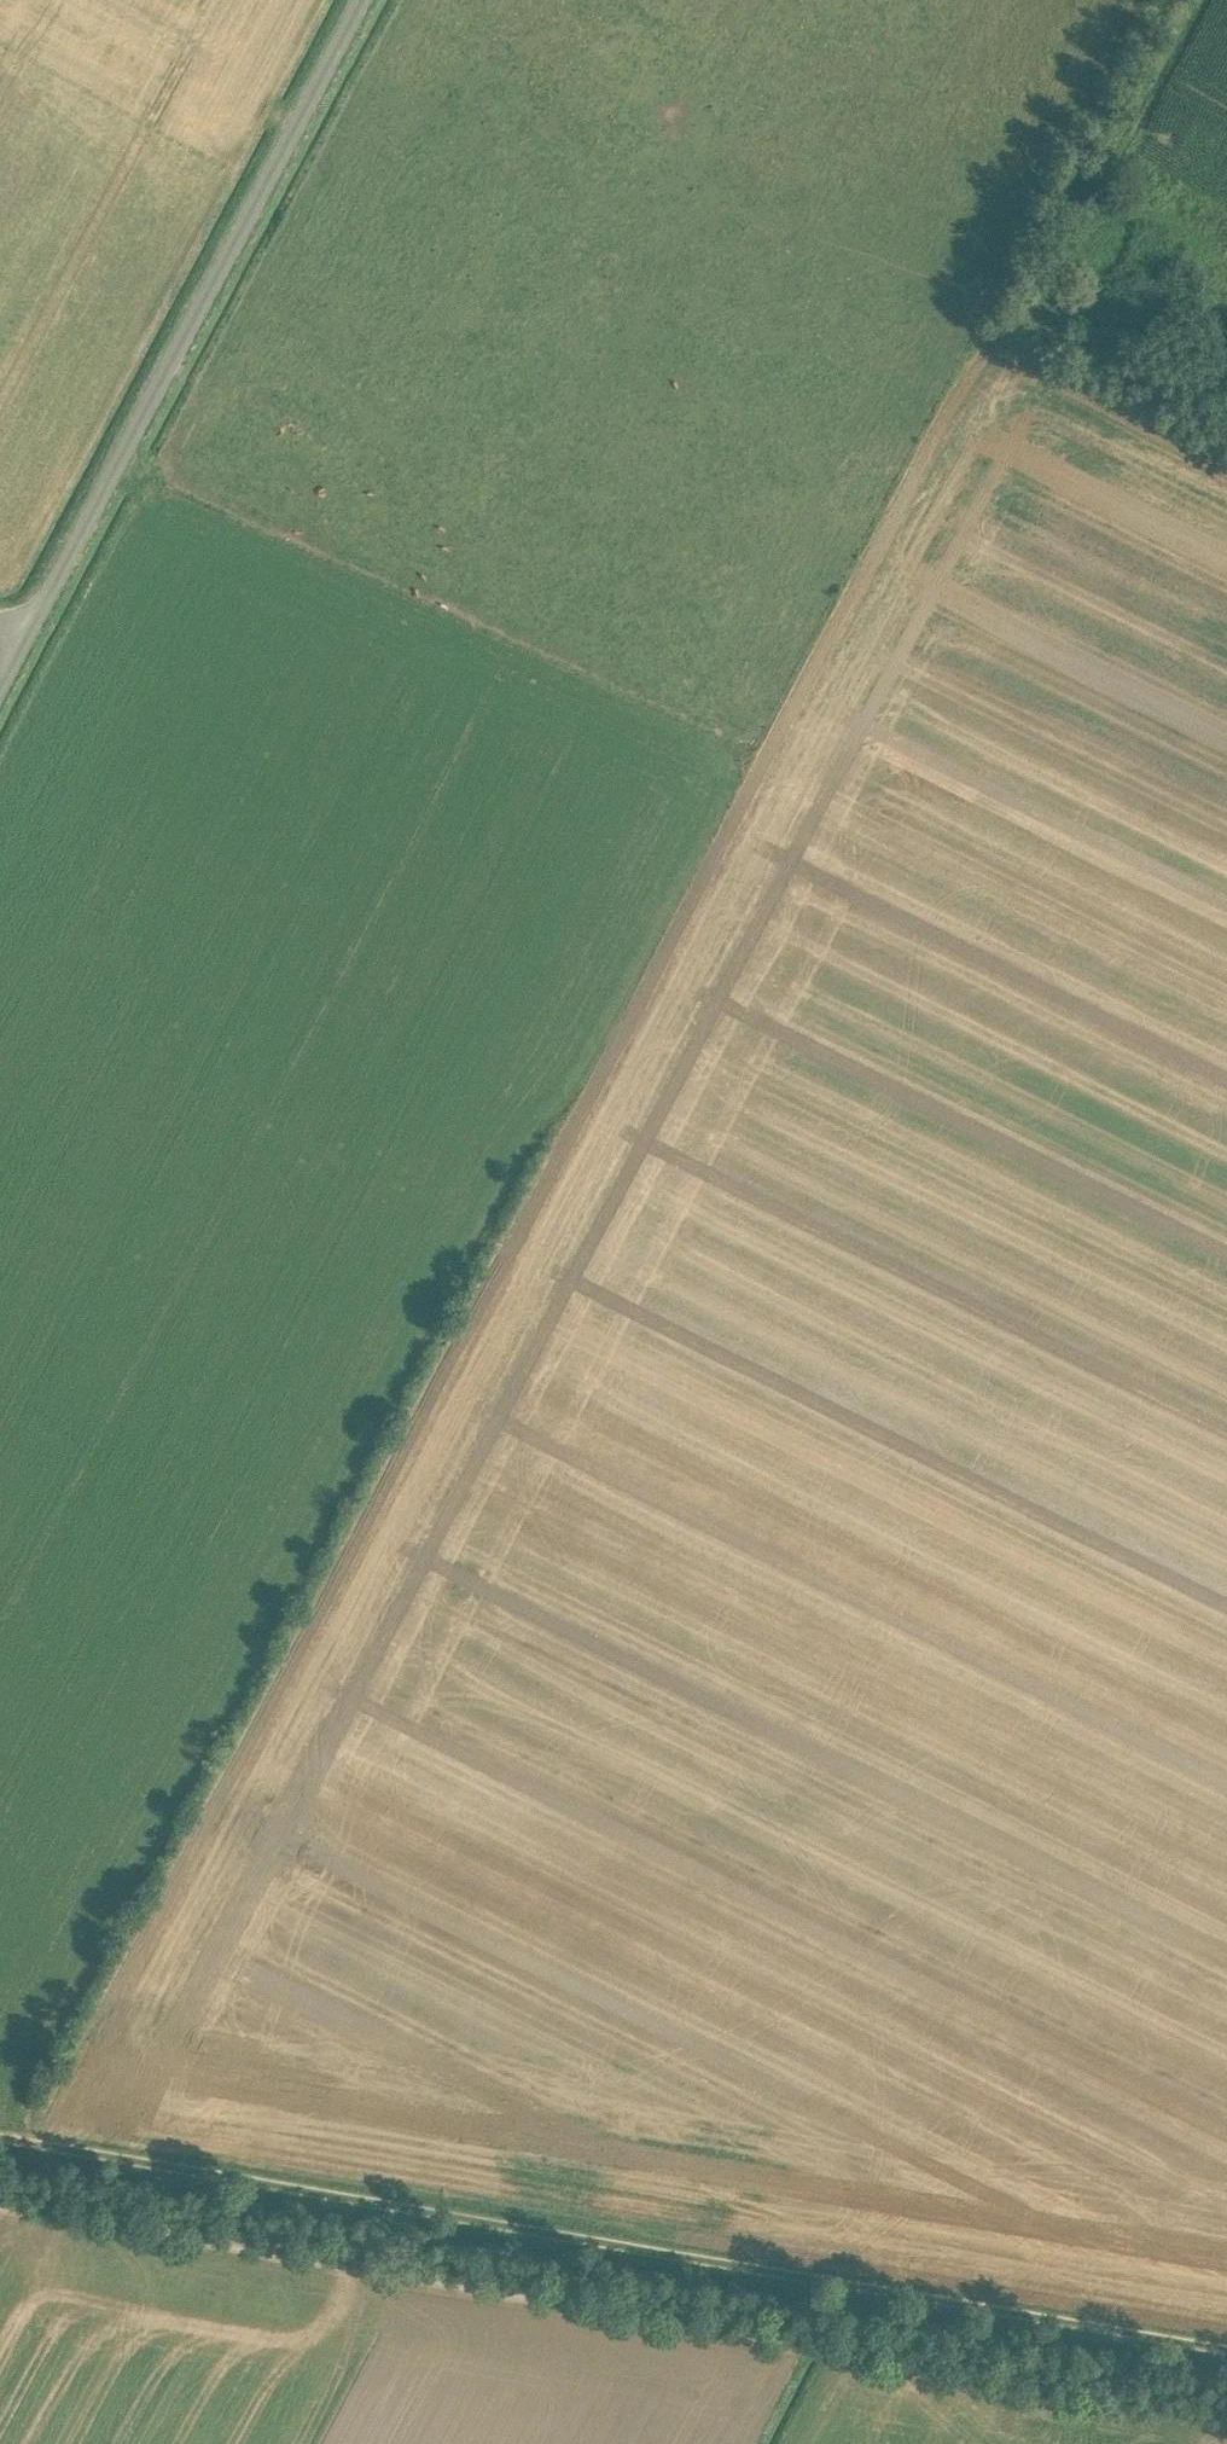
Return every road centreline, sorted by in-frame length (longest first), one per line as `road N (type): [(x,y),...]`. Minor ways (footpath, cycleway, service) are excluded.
road 1 (track): [(1226,2420),(0,2201)]
road 2 (track): [(1226,2346),(0,2132)]
road 3 (track): [(358,0),(0,679)]

